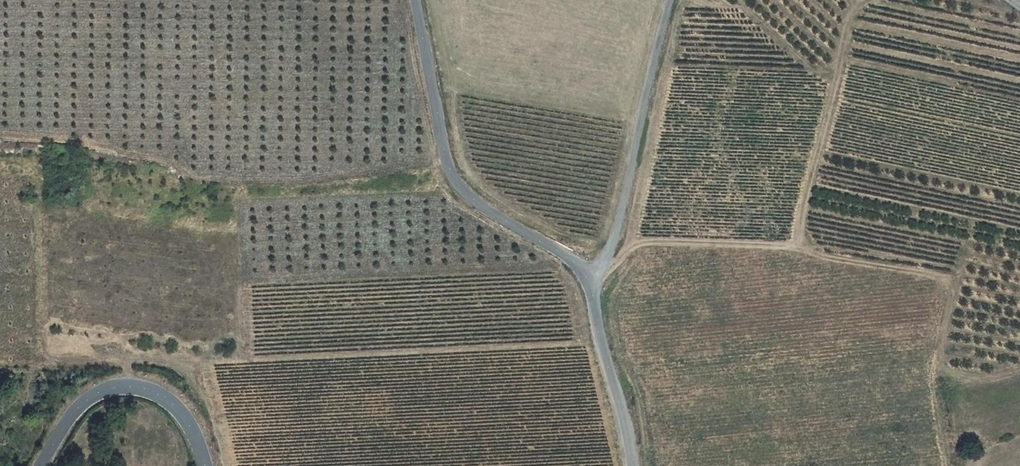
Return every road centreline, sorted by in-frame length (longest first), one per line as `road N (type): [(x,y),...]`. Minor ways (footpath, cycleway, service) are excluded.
road 1 (tertiary): [(415,0),(459,184),(574,262),(587,281)]
road 2 (unclassified): [(670,0),(621,221),(608,260),(587,281)]
road 3 (tertiary): [(204,465),(174,403),(126,386),(84,399),(39,465)]
road 4 (tertiary): [(587,281),(631,465)]

